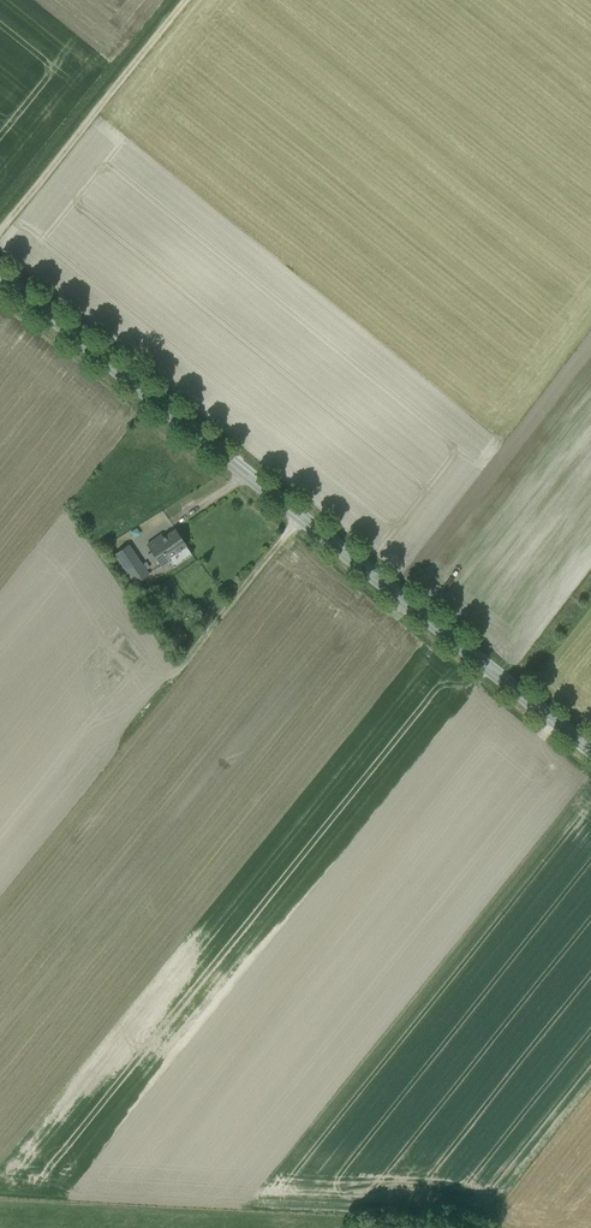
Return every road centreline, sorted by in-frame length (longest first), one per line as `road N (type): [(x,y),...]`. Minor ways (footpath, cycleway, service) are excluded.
road 1 (tertiary): [(0,275),(590,751)]
road 2 (track): [(0,229),(186,0)]
road 3 (track): [(299,516),(119,740)]

